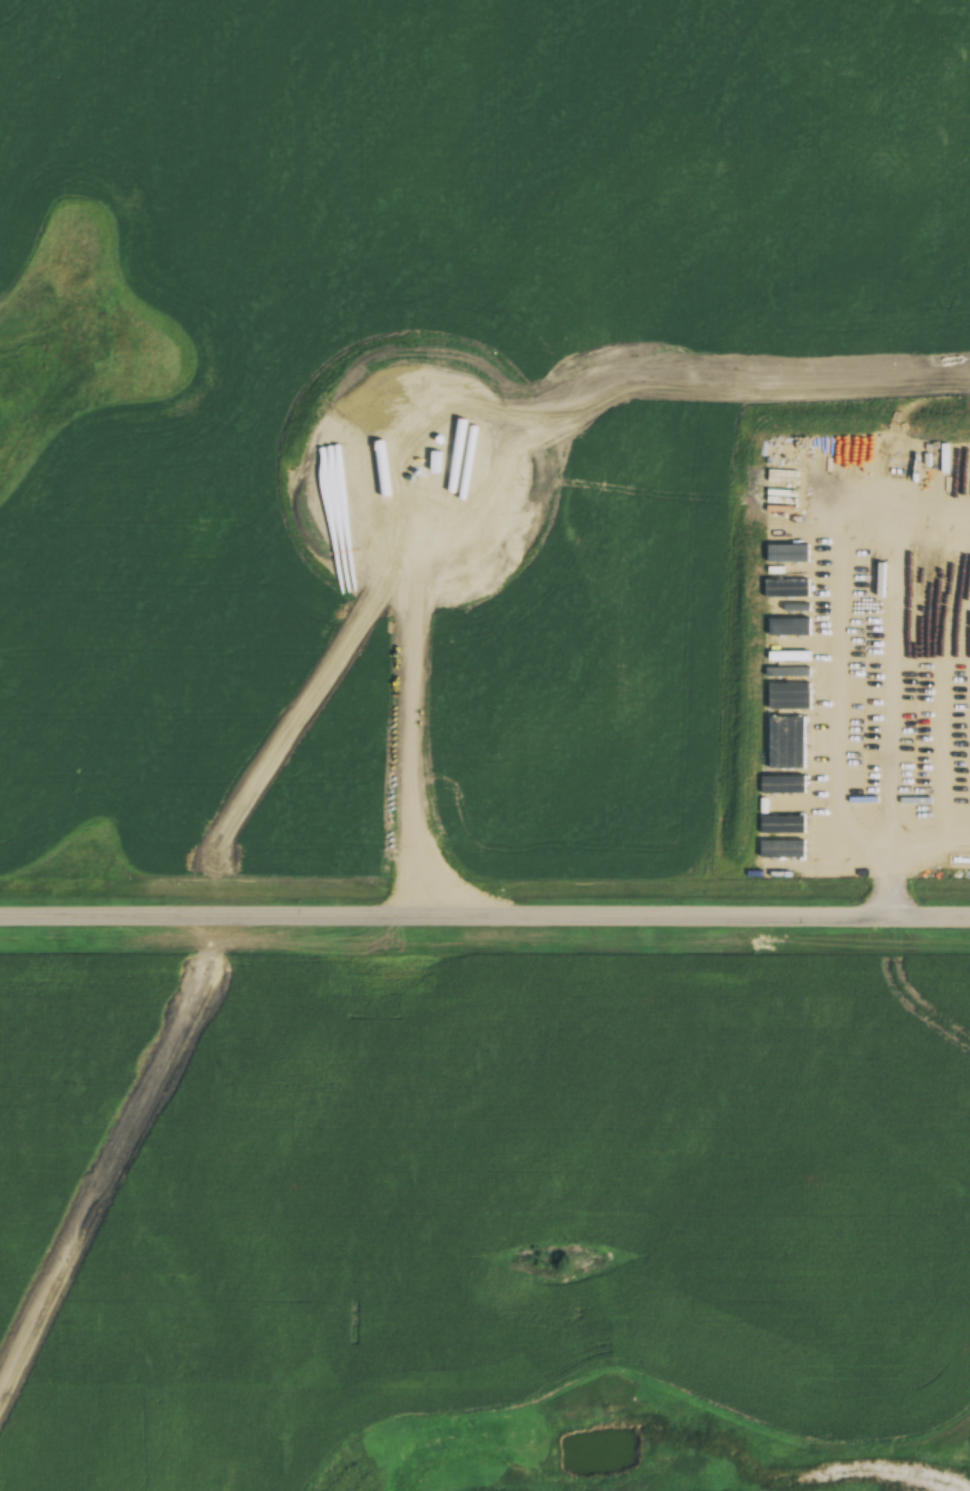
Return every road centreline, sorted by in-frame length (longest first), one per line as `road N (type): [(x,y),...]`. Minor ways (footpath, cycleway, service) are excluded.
road 1 (tertiary): [(969,912),(0,913)]

